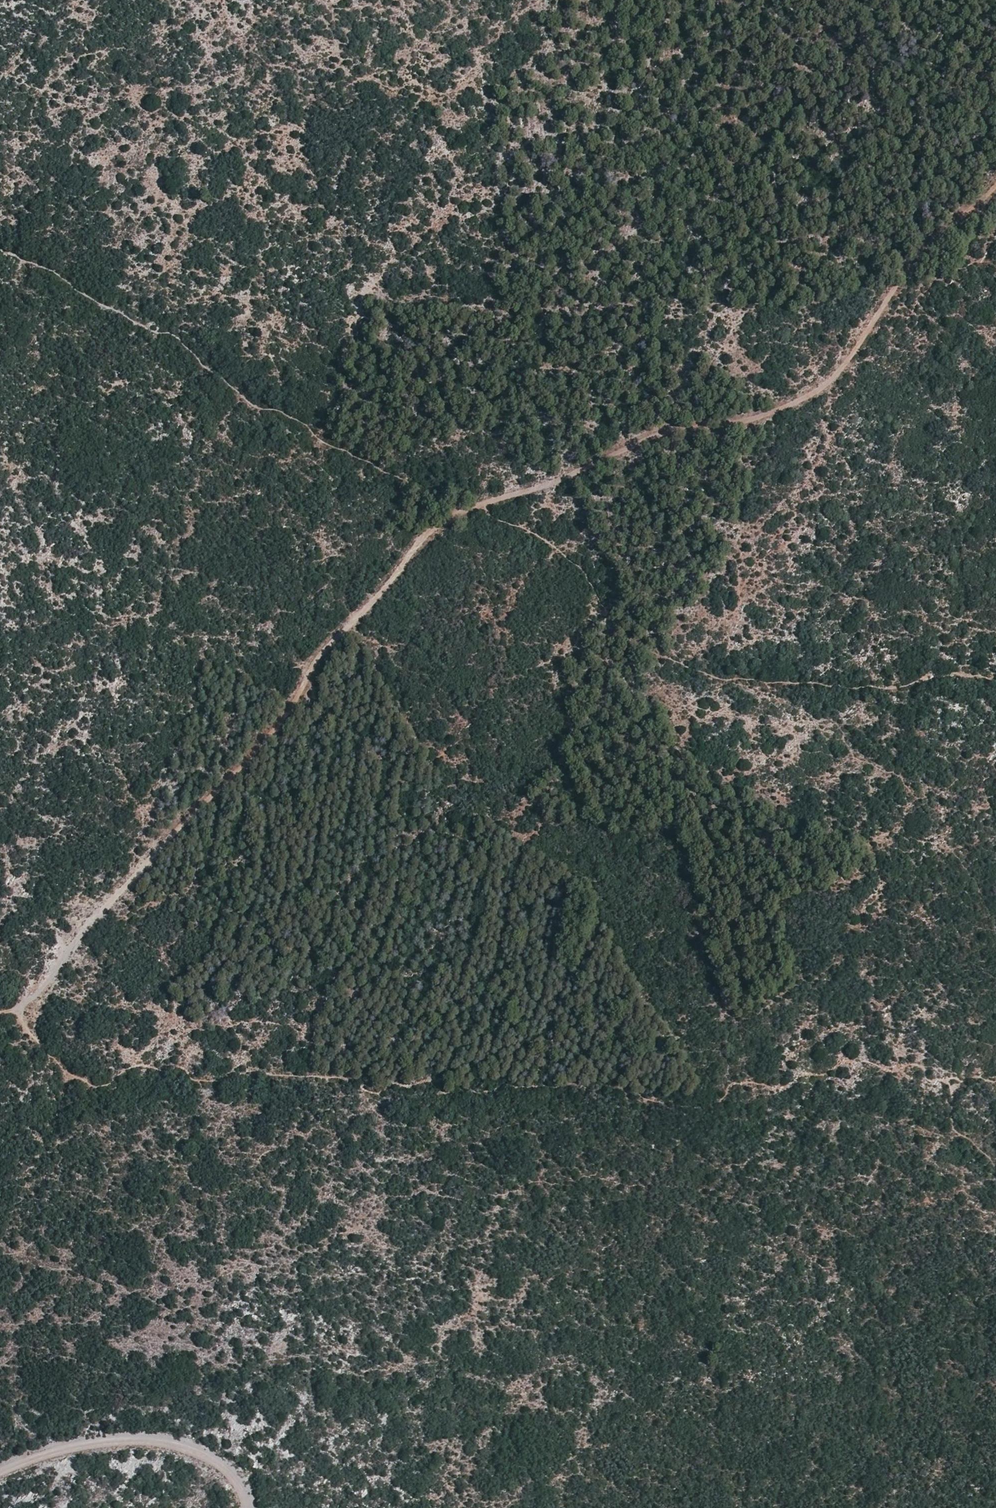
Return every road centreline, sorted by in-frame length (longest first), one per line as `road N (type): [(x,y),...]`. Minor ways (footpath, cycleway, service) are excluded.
road 1 (track): [(247,1507),(222,1471),(171,1443),(119,1439),(0,1474)]

